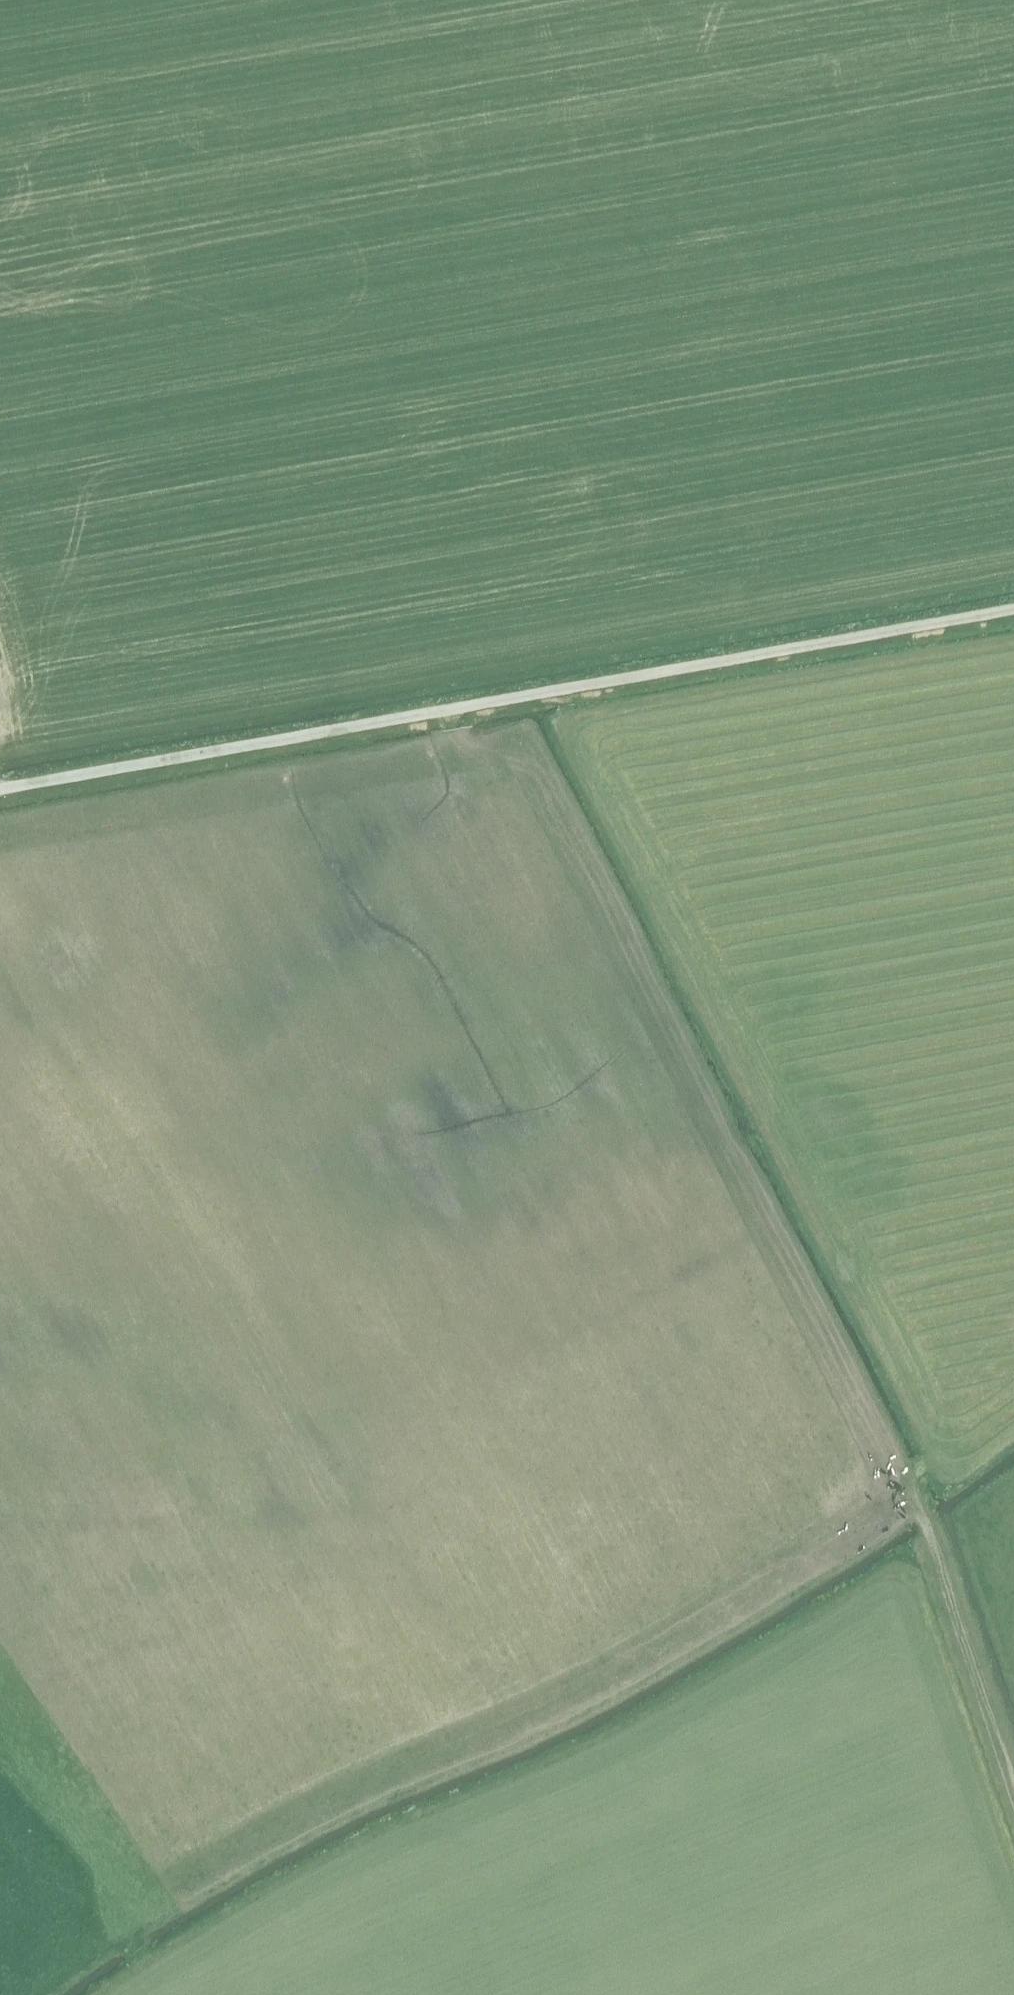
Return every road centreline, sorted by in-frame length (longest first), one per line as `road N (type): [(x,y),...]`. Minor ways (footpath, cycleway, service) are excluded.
road 1 (unclassified): [(0,789),(1013,609)]

